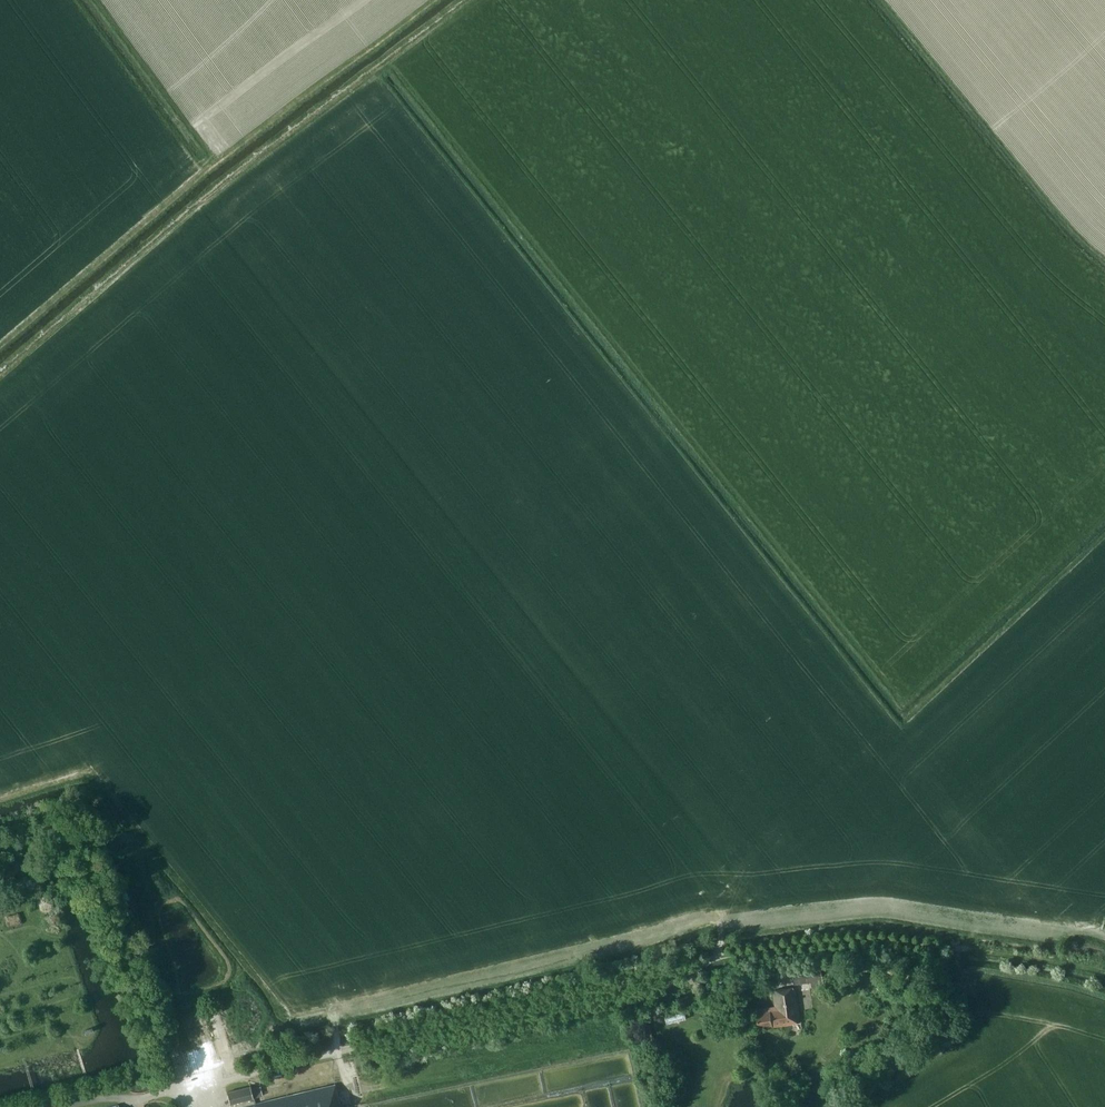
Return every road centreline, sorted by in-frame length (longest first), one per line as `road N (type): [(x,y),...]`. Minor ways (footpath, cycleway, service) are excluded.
road 1 (track): [(181,1091),(830,934),(953,941),(1104,975)]

